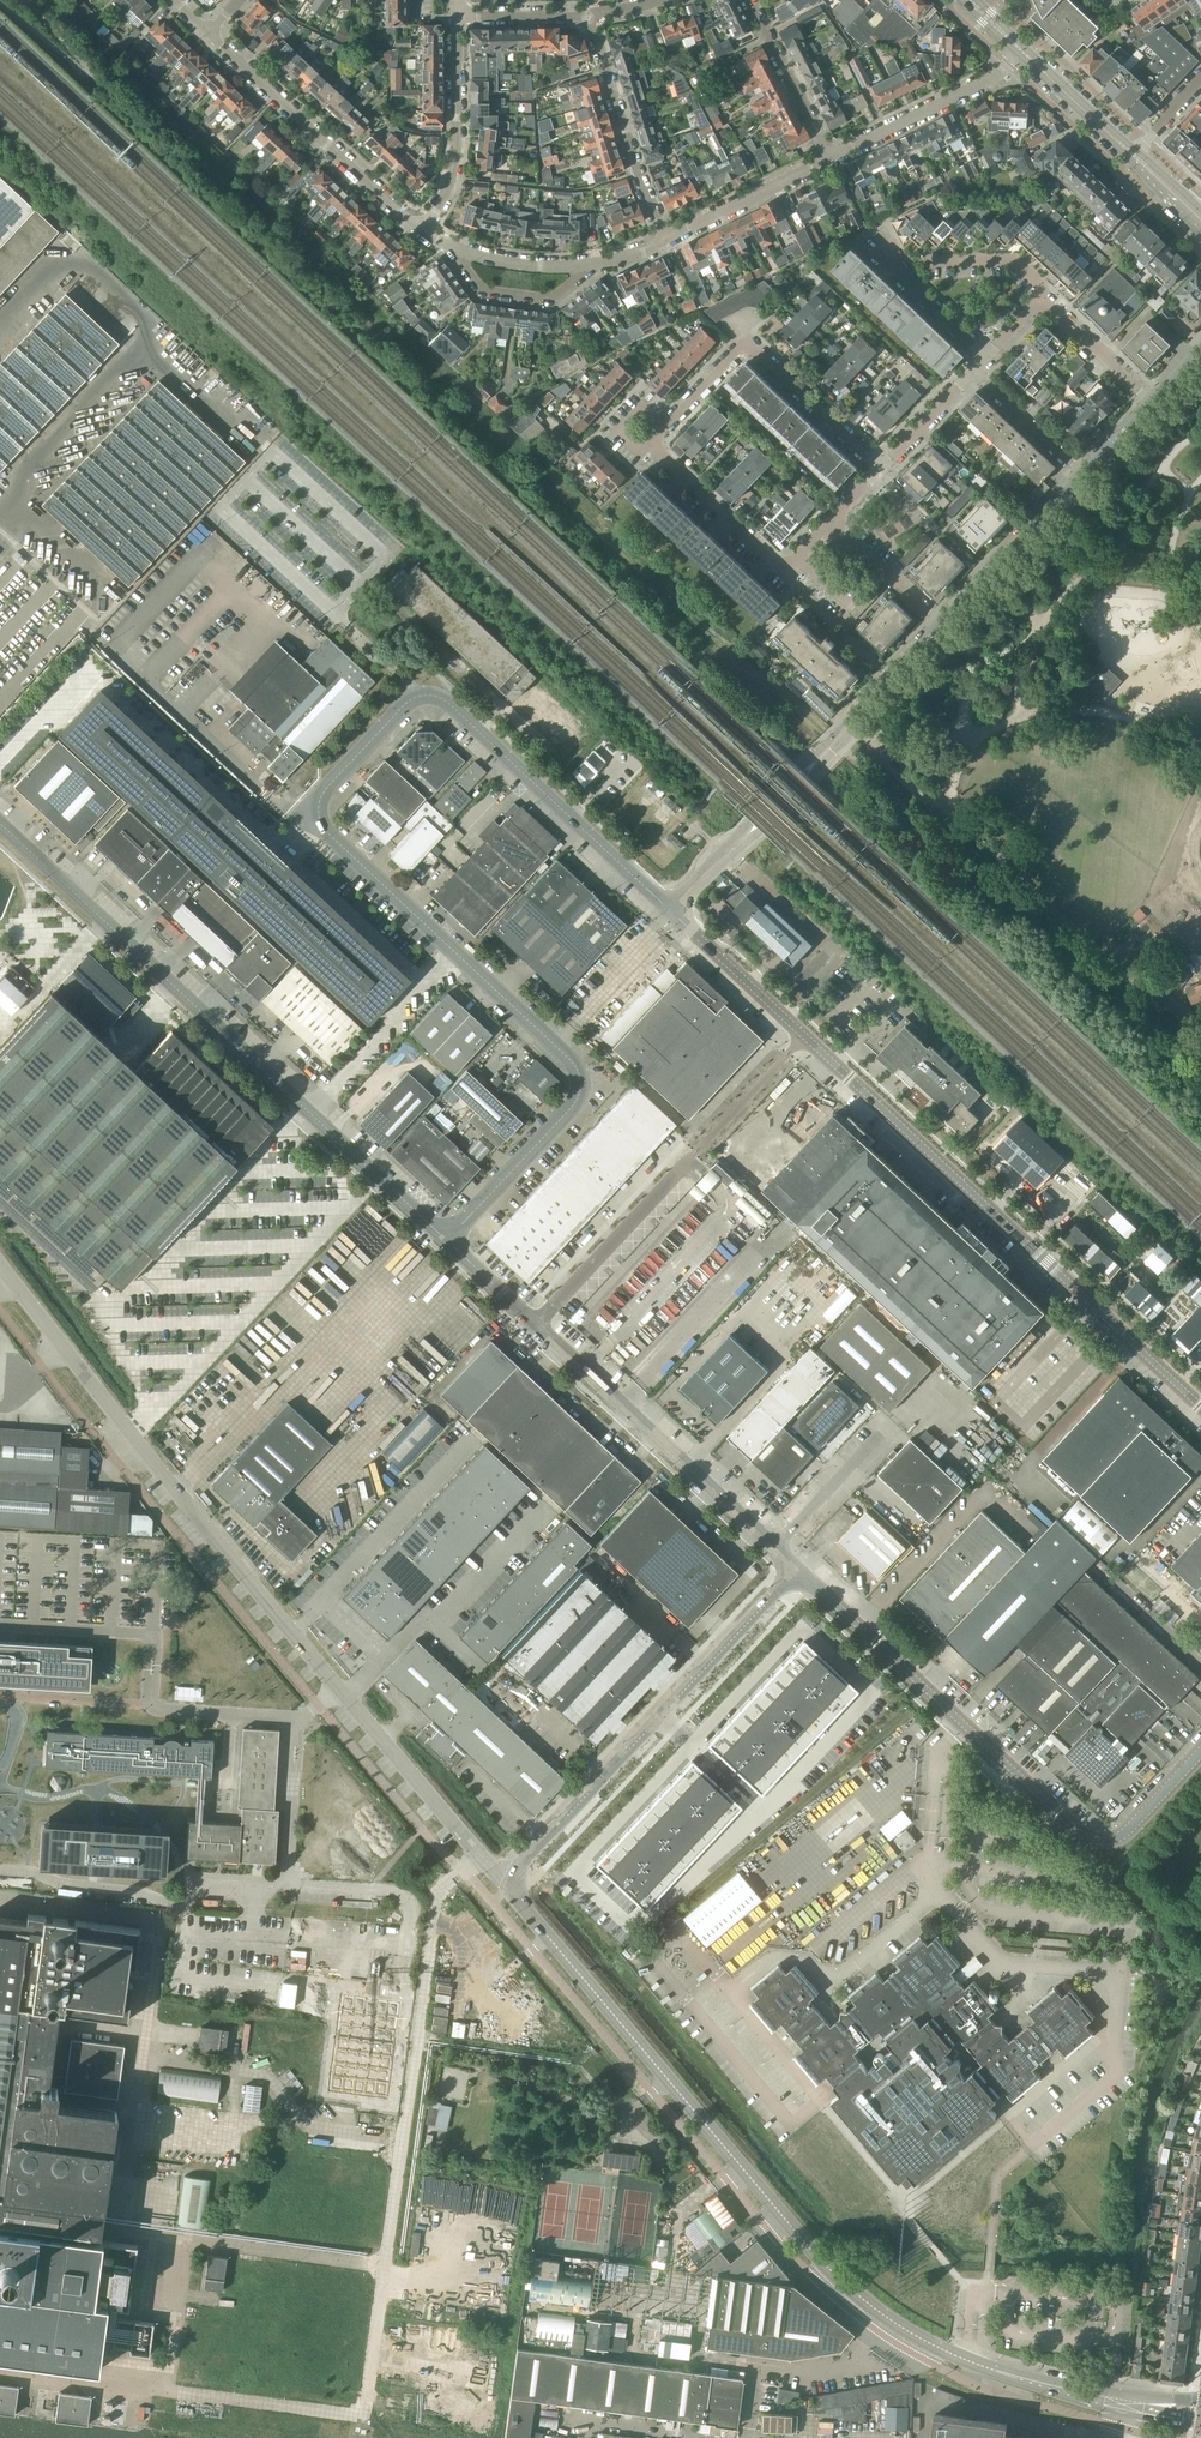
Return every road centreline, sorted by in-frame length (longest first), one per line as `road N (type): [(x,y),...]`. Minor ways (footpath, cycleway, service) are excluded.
road 1 (unclassified): [(1124,2400),(971,2362),(882,2314),(813,2254),(507,1884)]
road 2 (unclassified): [(507,1884),(244,1576),(0,1264)]
road 3 (unclassified): [(445,1239),(580,1090),(565,1056),(320,821),(322,794),(411,699),(431,695),(451,706)]
road 4 (unclassified): [(445,1239),(0,823)]
road 5 (residential): [(1200,1405),(807,1036)]
road 6 (track): [(834,739),(1200,1087)]
road 7 (residential): [(1122,1835),(1085,1838),(796,1567)]
road 8 (residential): [(507,1884),(796,1567)]
road 9 (unclassified): [(534,1323),(807,1036)]
road 10 (unclassified): [(669,910),(942,626)]
road 11 (unclassified): [(796,1567),(534,1323)]
road 12 (residential): [(661,430),(746,347),(879,468)]
road 13 (unclassified): [(669,910),(451,706)]
road 14 (residential): [(423,230),(208,31)]
road 15 (residential): [(666,239),(587,15)]
road 16 (residential): [(1024,52),(991,78),(829,157)]
road 17 (residential): [(423,230),(451,175),(458,16)]
road 18 (unclassified): [(942,626),(1086,477)]
road 19 (residential): [(797,557),(775,561),(649,443)]
road 20 (unclassified): [(807,1036),(669,910)]
road 21 (residential): [(829,157),(666,239)]
road 22 (residential): [(593,263),(554,297),(498,294),(478,286),(450,246)]
road 23 (residential): [(829,157),(746,0)]
road 24 (residential): [(973,370),(1086,477)]
road 25 (residential): [(942,626),(830,521)]
road 26 (residential): [(1155,405),(1043,303)]
road 27 (secondary): [(1134,156),(1024,52)]
road 28 (residential): [(984,357),(882,252)]
road 29 (residential): [(593,263),(522,264),(450,246)]
road 30 (residential): [(1043,303),(1041,284),(1015,259),(926,260)]
road 31 (residential): [(973,370),(879,468)]
road 32 (residential): [(458,16),(587,15)]
road 33 (unclassified): [(534,1323),(445,1239)]

